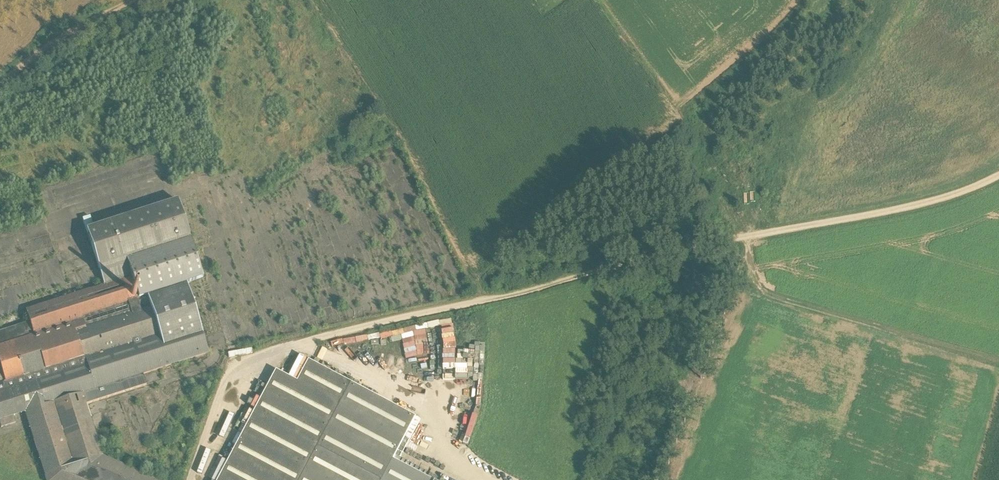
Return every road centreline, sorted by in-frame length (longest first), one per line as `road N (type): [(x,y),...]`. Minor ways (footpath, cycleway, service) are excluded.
road 1 (track): [(353,328),(746,237)]
road 2 (track): [(746,237),(764,291),(998,360)]
road 3 (track): [(746,237),(920,207),(998,181)]
road 4 (unclassified): [(189,479),(235,357),(353,328)]
road 5 (track): [(132,0),(72,28),(0,81)]

